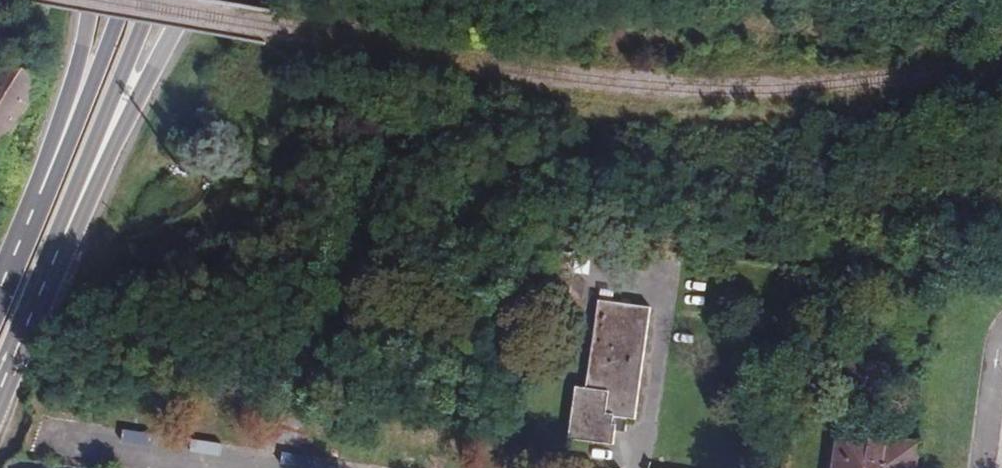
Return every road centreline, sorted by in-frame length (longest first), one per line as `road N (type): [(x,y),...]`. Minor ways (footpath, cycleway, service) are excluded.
road 1 (trunk): [(60,233),(84,212),(151,69),(195,0)]
road 2 (secondary): [(60,233),(145,0)]
road 3 (secondary): [(119,0),(43,197)]
road 4 (trunk): [(88,0),(43,197)]
road 5 (secondary): [(0,379),(60,233)]

